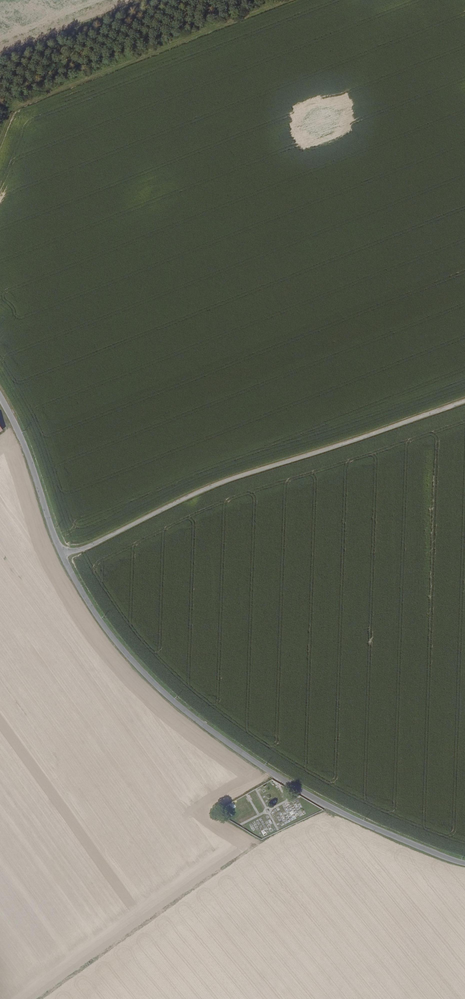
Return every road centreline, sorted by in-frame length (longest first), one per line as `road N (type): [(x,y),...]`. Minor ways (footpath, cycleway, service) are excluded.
road 1 (unclassified): [(62,555),(118,645),(189,714),(322,803),(464,863)]
road 2 (unclassified): [(62,555),(190,496),(464,401)]
road 3 (unclassified): [(14,424),(62,555)]

